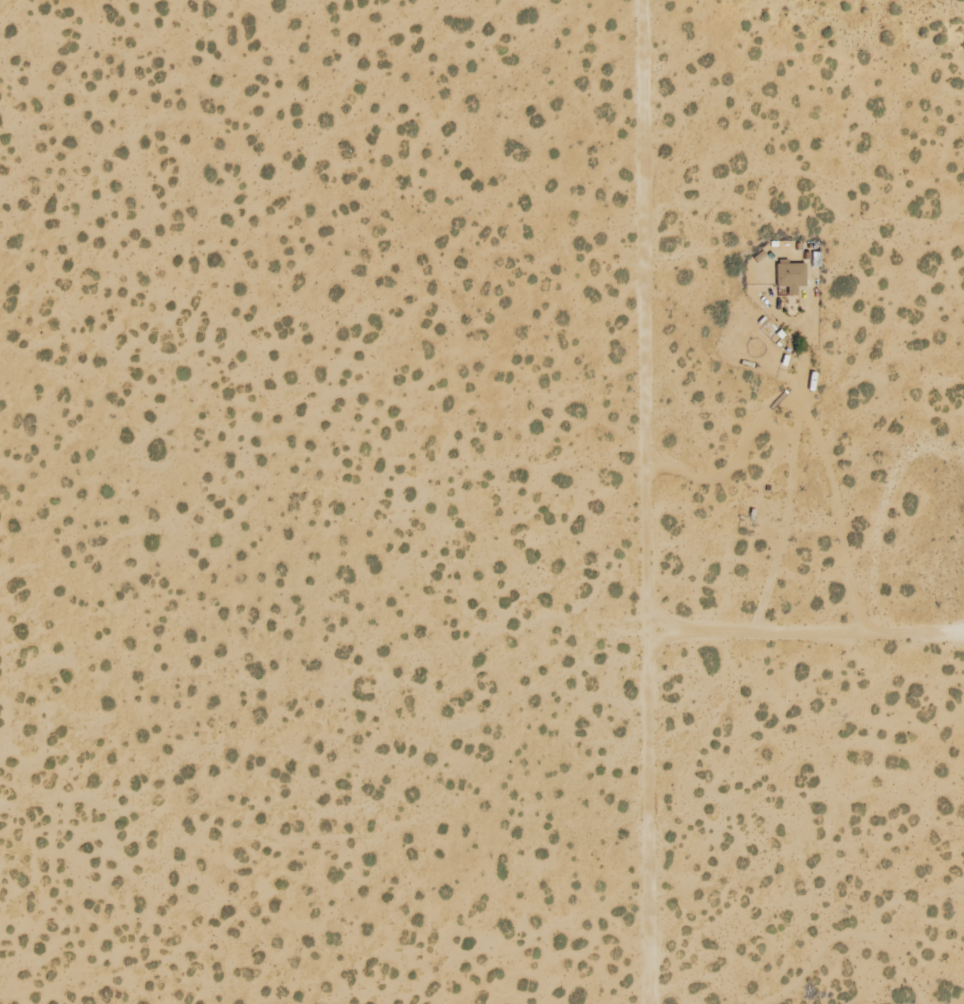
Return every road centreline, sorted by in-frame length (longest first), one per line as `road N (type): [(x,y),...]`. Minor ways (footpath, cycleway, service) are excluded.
road 1 (residential): [(649,1003),(642,0)]
road 2 (residential): [(645,630),(963,631)]

